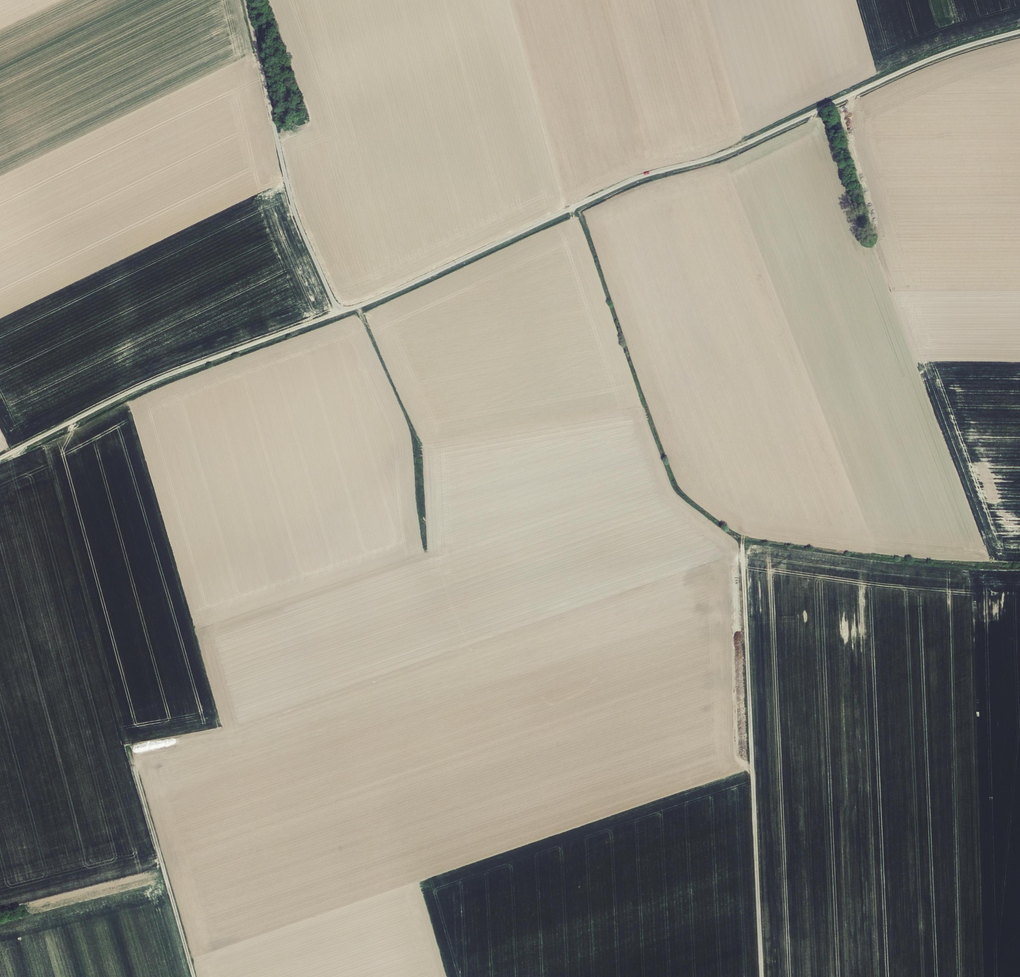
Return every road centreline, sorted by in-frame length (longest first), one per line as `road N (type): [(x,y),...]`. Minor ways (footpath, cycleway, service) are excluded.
road 1 (track): [(1019,31),(912,67),(719,155),(633,180),(340,310)]
road 2 (track): [(762,976),(742,548)]
road 3 (track): [(340,310),(133,390),(0,459)]
road 4 (track): [(340,310),(293,206),(246,0)]
road 5 (track): [(194,976),(132,761)]
road 6 (track): [(358,306),(415,440)]

